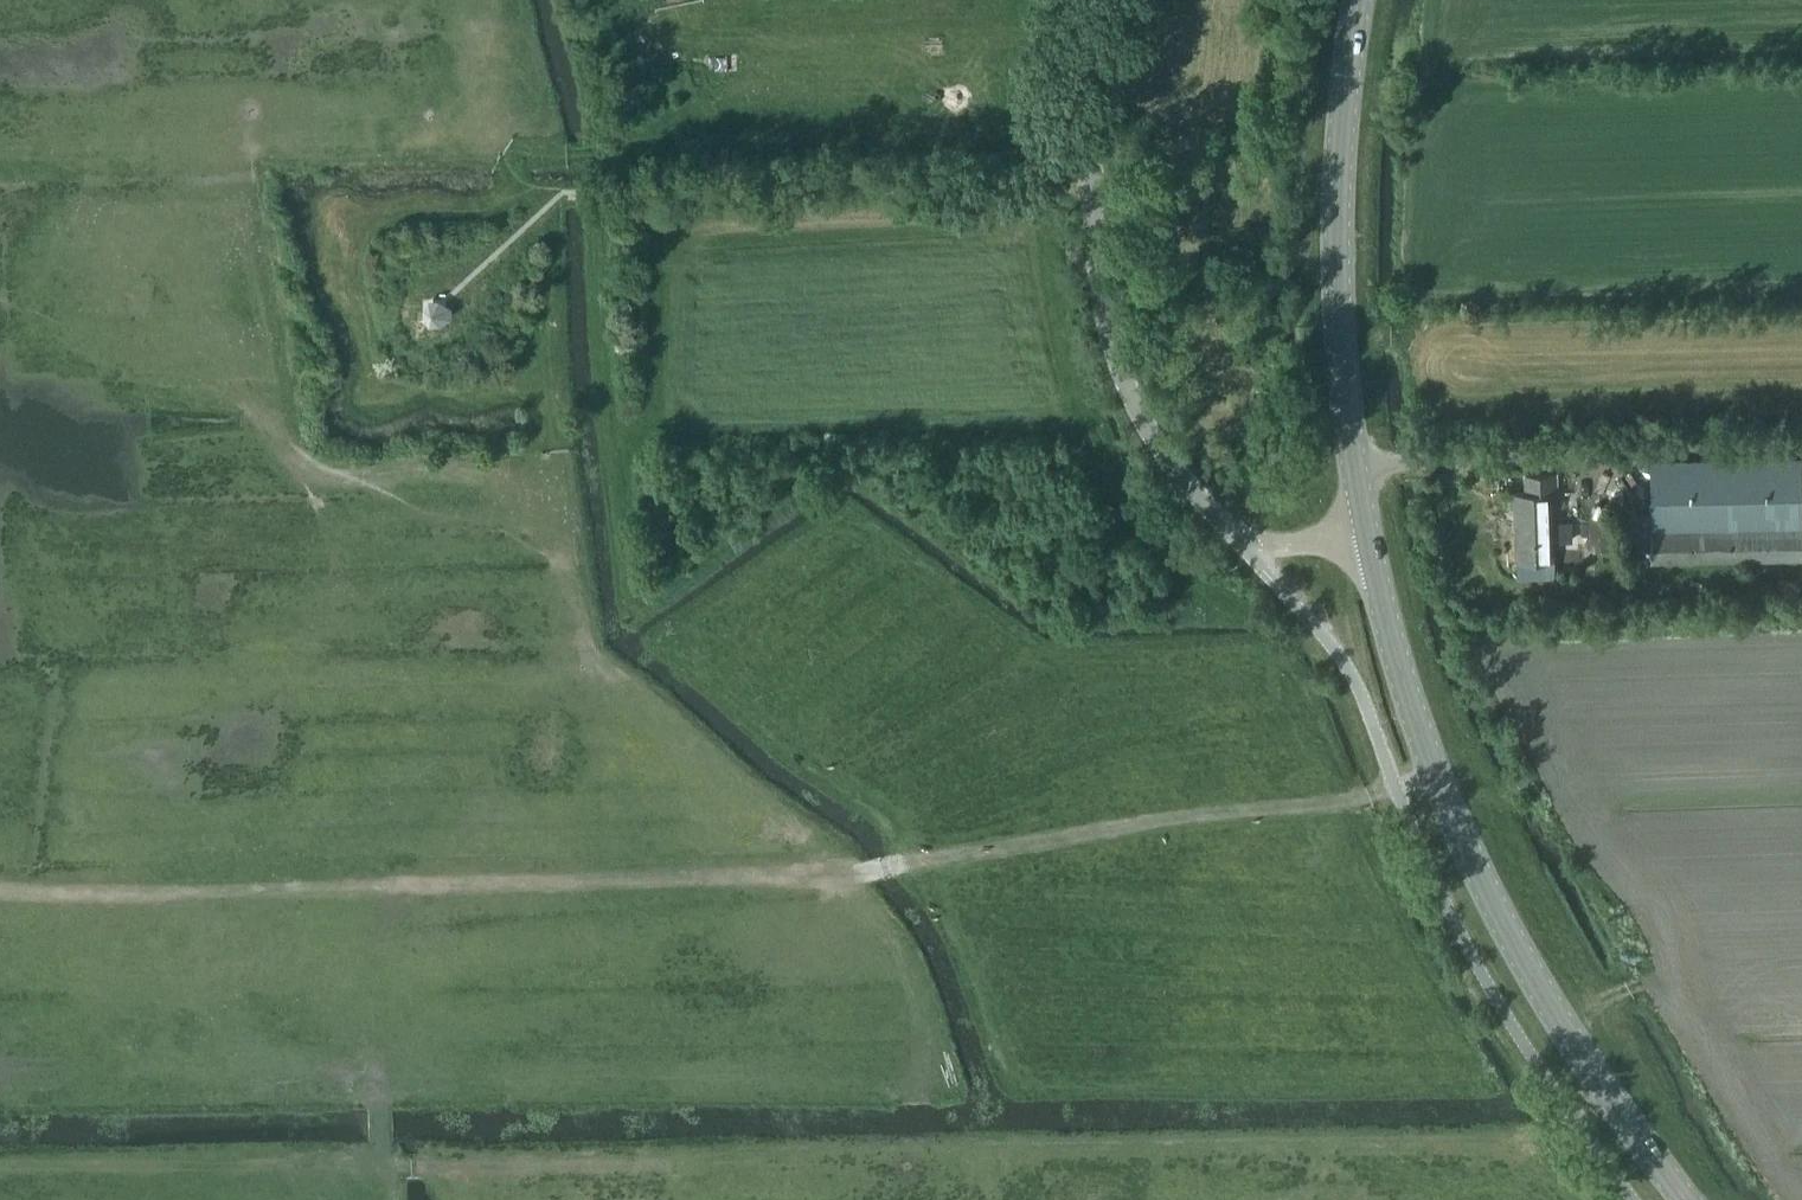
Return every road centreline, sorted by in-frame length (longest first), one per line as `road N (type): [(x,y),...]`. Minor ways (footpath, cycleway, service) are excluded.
road 1 (primary): [(1689,1199),(1552,1003),(1455,824),(1370,541)]
road 2 (unclassified): [(1110,0),(1095,218),(1108,326),(1143,416),(1191,489),(1240,538),(1275,545),(1370,541)]
road 3 (primary): [(1370,541),(1342,374),(1336,220),(1358,0)]

